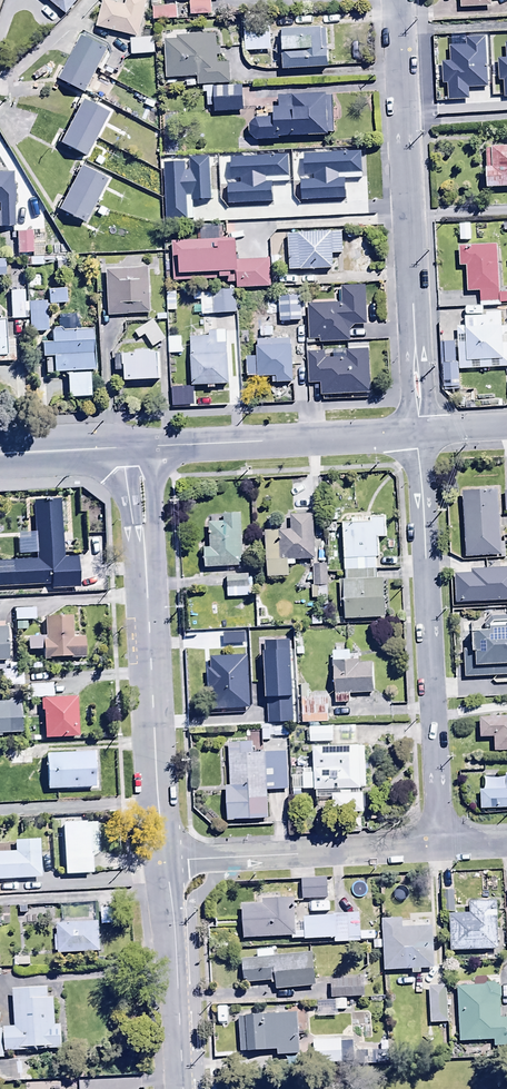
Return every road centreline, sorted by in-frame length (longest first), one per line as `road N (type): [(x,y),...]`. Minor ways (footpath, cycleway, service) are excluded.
road 1 (residential): [(397,0),(419,429)]
road 2 (residential): [(419,429),(443,850)]
road 3 (tertiary): [(138,444),(163,863)]
road 4 (unclassified): [(419,429),(138,444)]
road 5 (residential): [(163,863),(443,850)]
road 6 (tertiary): [(163,863),(182,1088)]
road 7 (tertiary): [(138,444),(0,453)]

